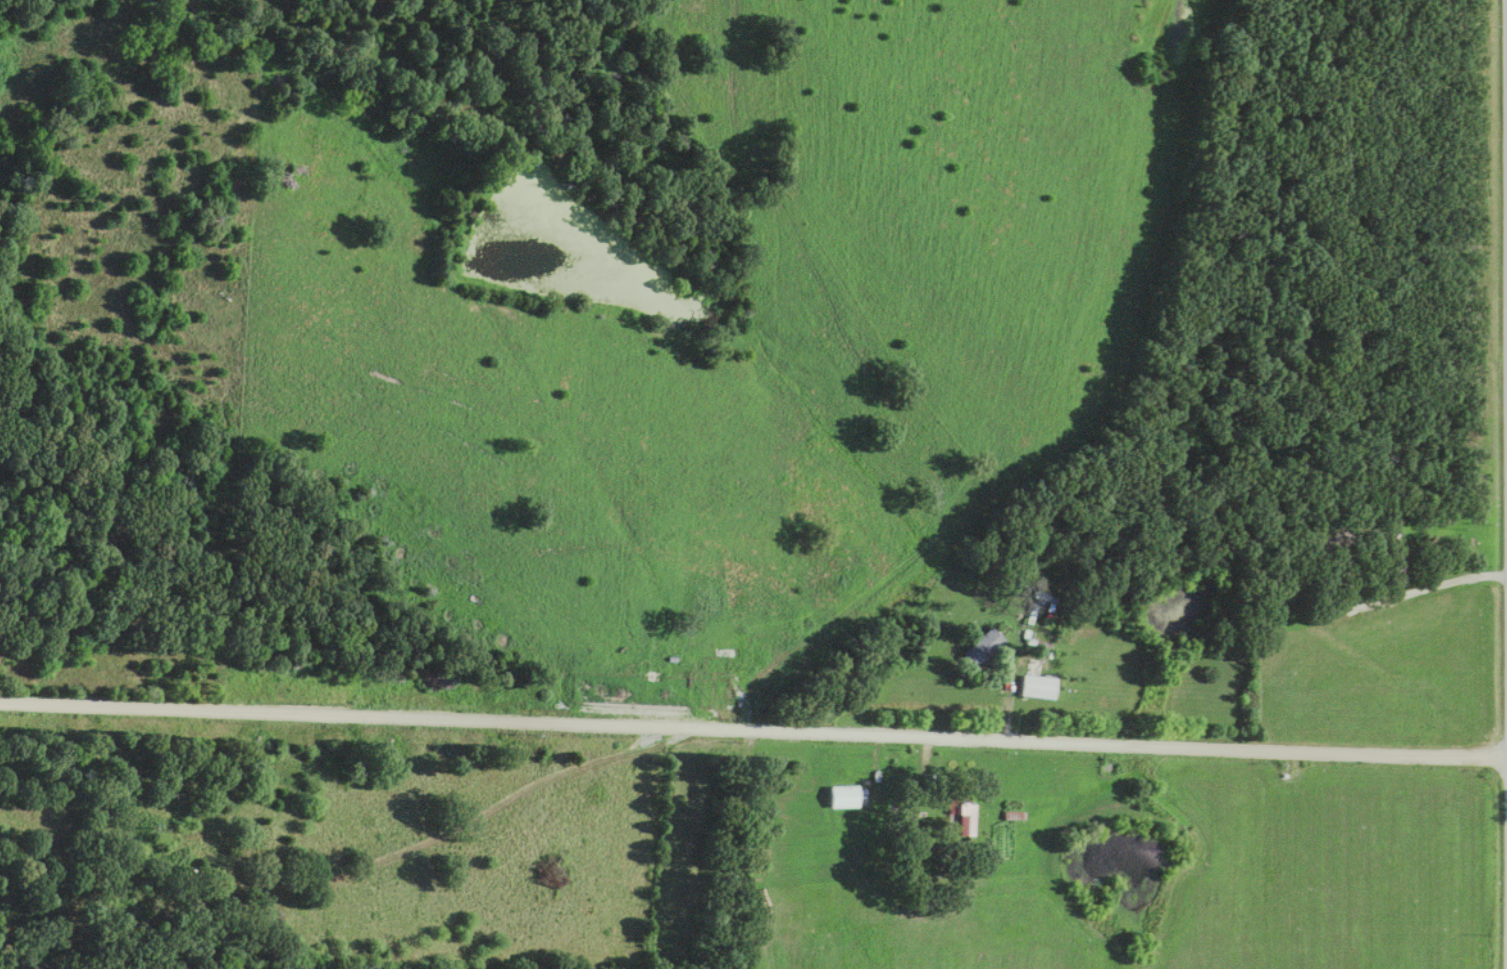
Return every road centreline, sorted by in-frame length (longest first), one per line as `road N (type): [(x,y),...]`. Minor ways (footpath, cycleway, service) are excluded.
road 1 (residential): [(1506,760),(0,697)]

